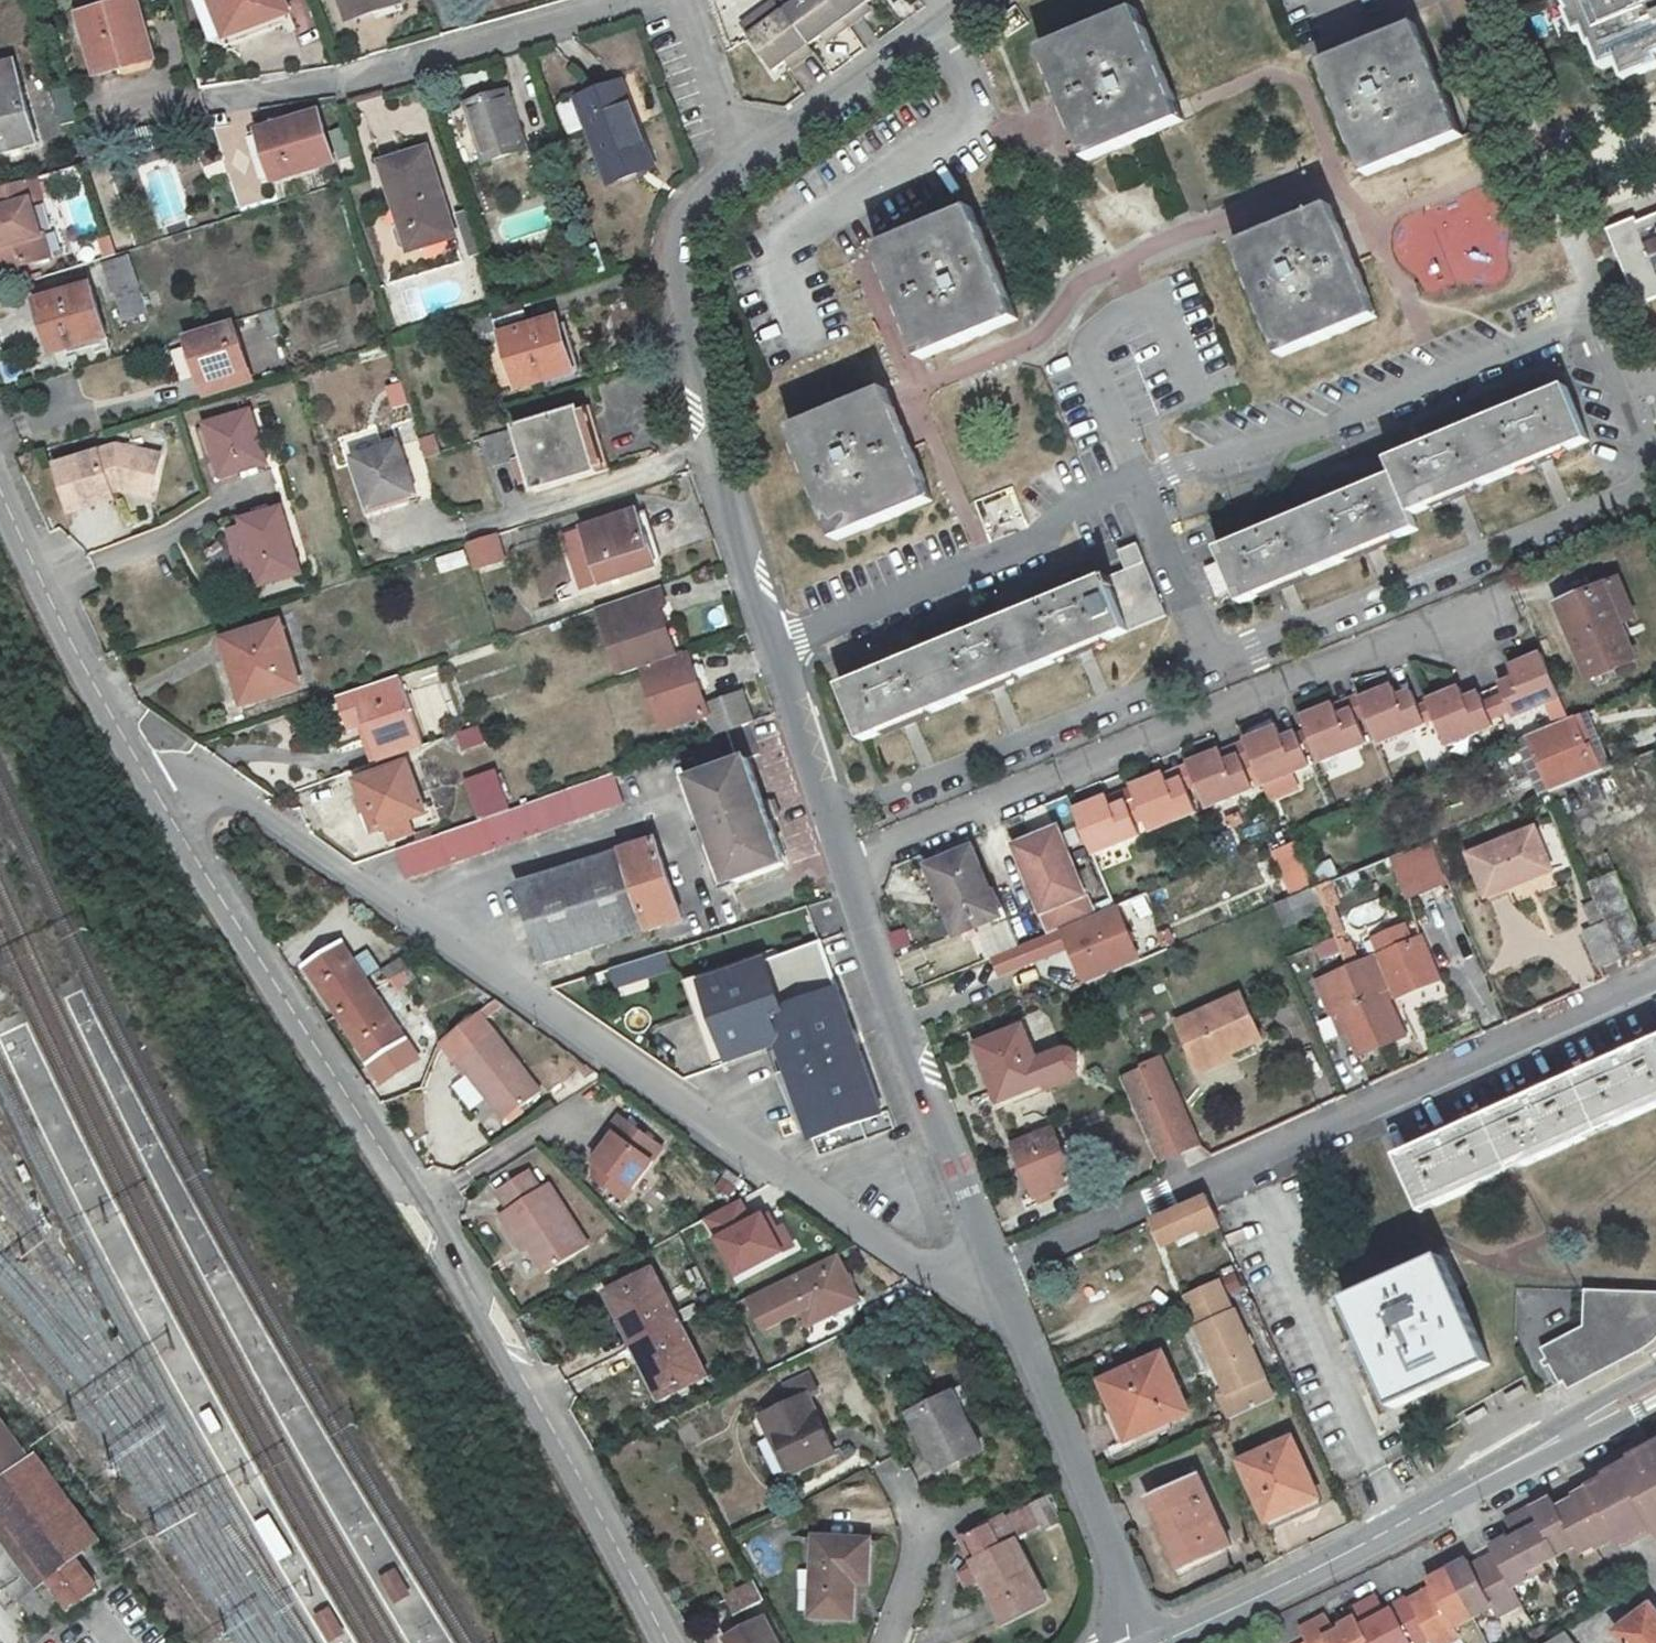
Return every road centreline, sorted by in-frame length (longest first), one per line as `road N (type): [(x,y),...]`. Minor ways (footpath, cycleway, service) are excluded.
road 1 (residential): [(827,820),(1632,491),(1646,478),(1646,455),(1600,344),(1590,329),(1571,325),(1311,433),(1170,469),(1072,505),(1042,542),(773,644)]
road 2 (unclassified): [(158,795),(241,795),(914,1263),(971,1285),(1002,1271)]
road 3 (tertiary): [(158,795),(529,1384),(667,1642)]
road 4 (residential): [(1002,1271),(1655,975)]
road 5 (residential): [(1471,609),(840,861)]
road 6 (tertiary): [(1162,1642),(1655,1388)]
road 7 (residential): [(741,167),(706,192),(681,243),(713,453),(773,644)]
road 8 (residential): [(840,861),(1002,1271)]
road 9 (residential): [(201,110),(620,0)]
road 10 (residential): [(1002,1271),(1148,1642)]
road 11 (tertiary): [(0,486),(75,649),(158,795)]
road 12 (residential): [(972,0),(741,167)]
road 13 (residential): [(890,1464),(927,1535),(892,1642)]
road 14 (residential): [(773,644),(827,820)]
road 15 (residential): [(683,0),(741,167)]

